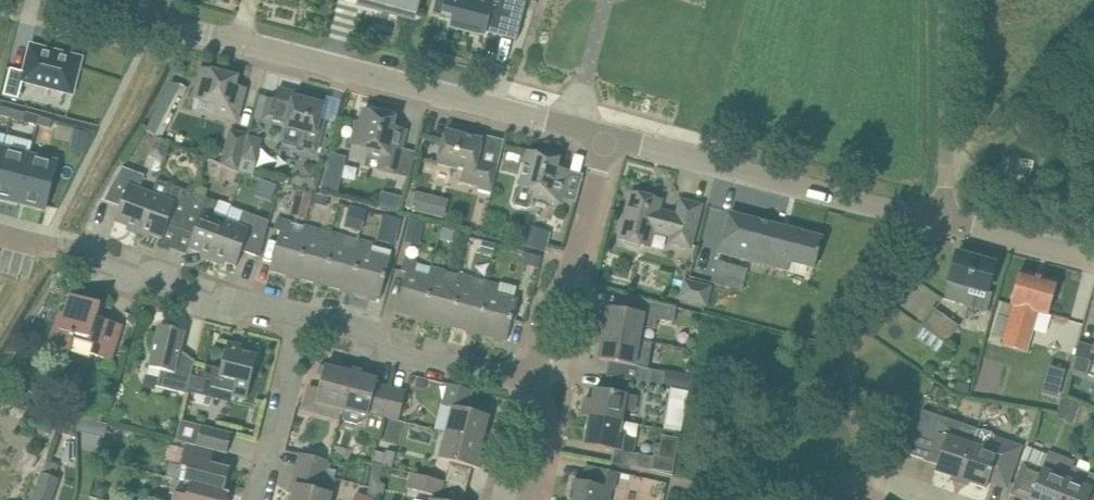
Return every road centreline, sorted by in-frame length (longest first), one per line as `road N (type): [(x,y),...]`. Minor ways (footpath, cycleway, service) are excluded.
road 1 (residential): [(93,0),(605,136)]
road 2 (residential): [(605,136),(944,221)]
road 3 (residential): [(536,377),(548,309),(579,246),(605,136)]
road 4 (residential): [(536,377),(401,350),(302,316)]
road 5 (residential): [(302,316),(81,252)]
road 6 (residential): [(944,221),(946,0)]
road 7 (residential): [(253,499),(302,316)]
road 8 (residential): [(944,221),(1093,259)]
road 9 (residential): [(526,499),(549,413),(536,377)]

